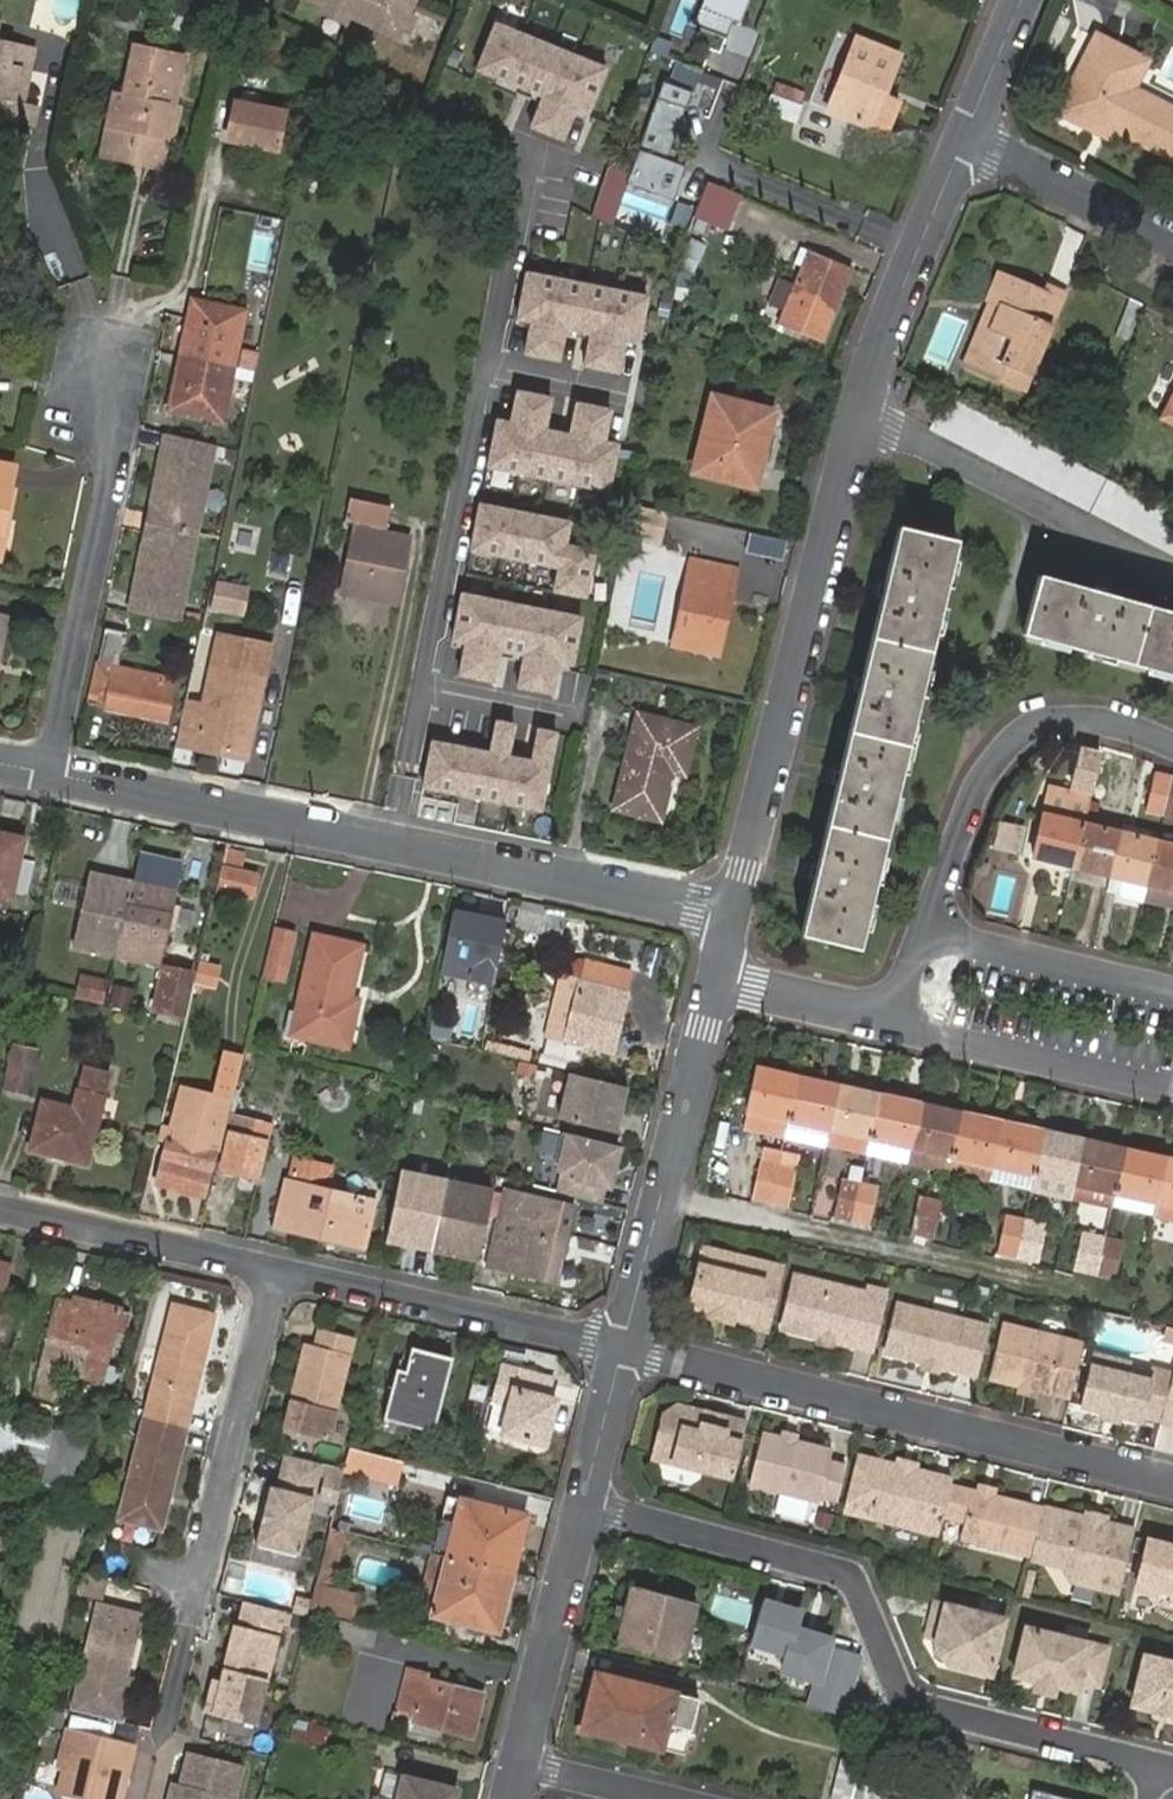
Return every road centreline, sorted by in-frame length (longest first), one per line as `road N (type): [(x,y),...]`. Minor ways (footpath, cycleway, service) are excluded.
road 1 (residential): [(735,921),(49,773)]
road 2 (residential): [(1156,1770),(907,1704),(852,1578),(586,1504)]
road 3 (residential): [(627,1349),(1172,1478)]
road 4 (residential): [(735,921),(856,410)]
road 5 (residential): [(49,773),(111,462),(101,379)]
road 6 (residential): [(1172,747),(1105,720),(1039,719),(984,767),(921,933)]
road 7 (residential): [(627,1349),(719,976)]
road 8 (residential): [(627,1349),(270,1268)]
road 9 (residential): [(856,410),(1172,568)]
road 10 (residential): [(270,1268),(192,1586)]
road 11 (residential): [(891,1013),(925,1031),(1172,1088)]
road 12 (residential): [(856,410),(962,138)]
road 13 (residential): [(270,1268),(0,1208)]
road 14 (residential): [(519,1764),(586,1504)]
road 15 (residential): [(1172,991),(921,933)]
road 16 (residential): [(962,138),(1172,244)]
road 17 (residential): [(719,976),(891,1013)]
road 18 (residential): [(586,1504),(627,1349)]
road 19 (residential): [(962,138),(1020,0)]
road 20 (residential): [(519,1764),(662,1798)]

